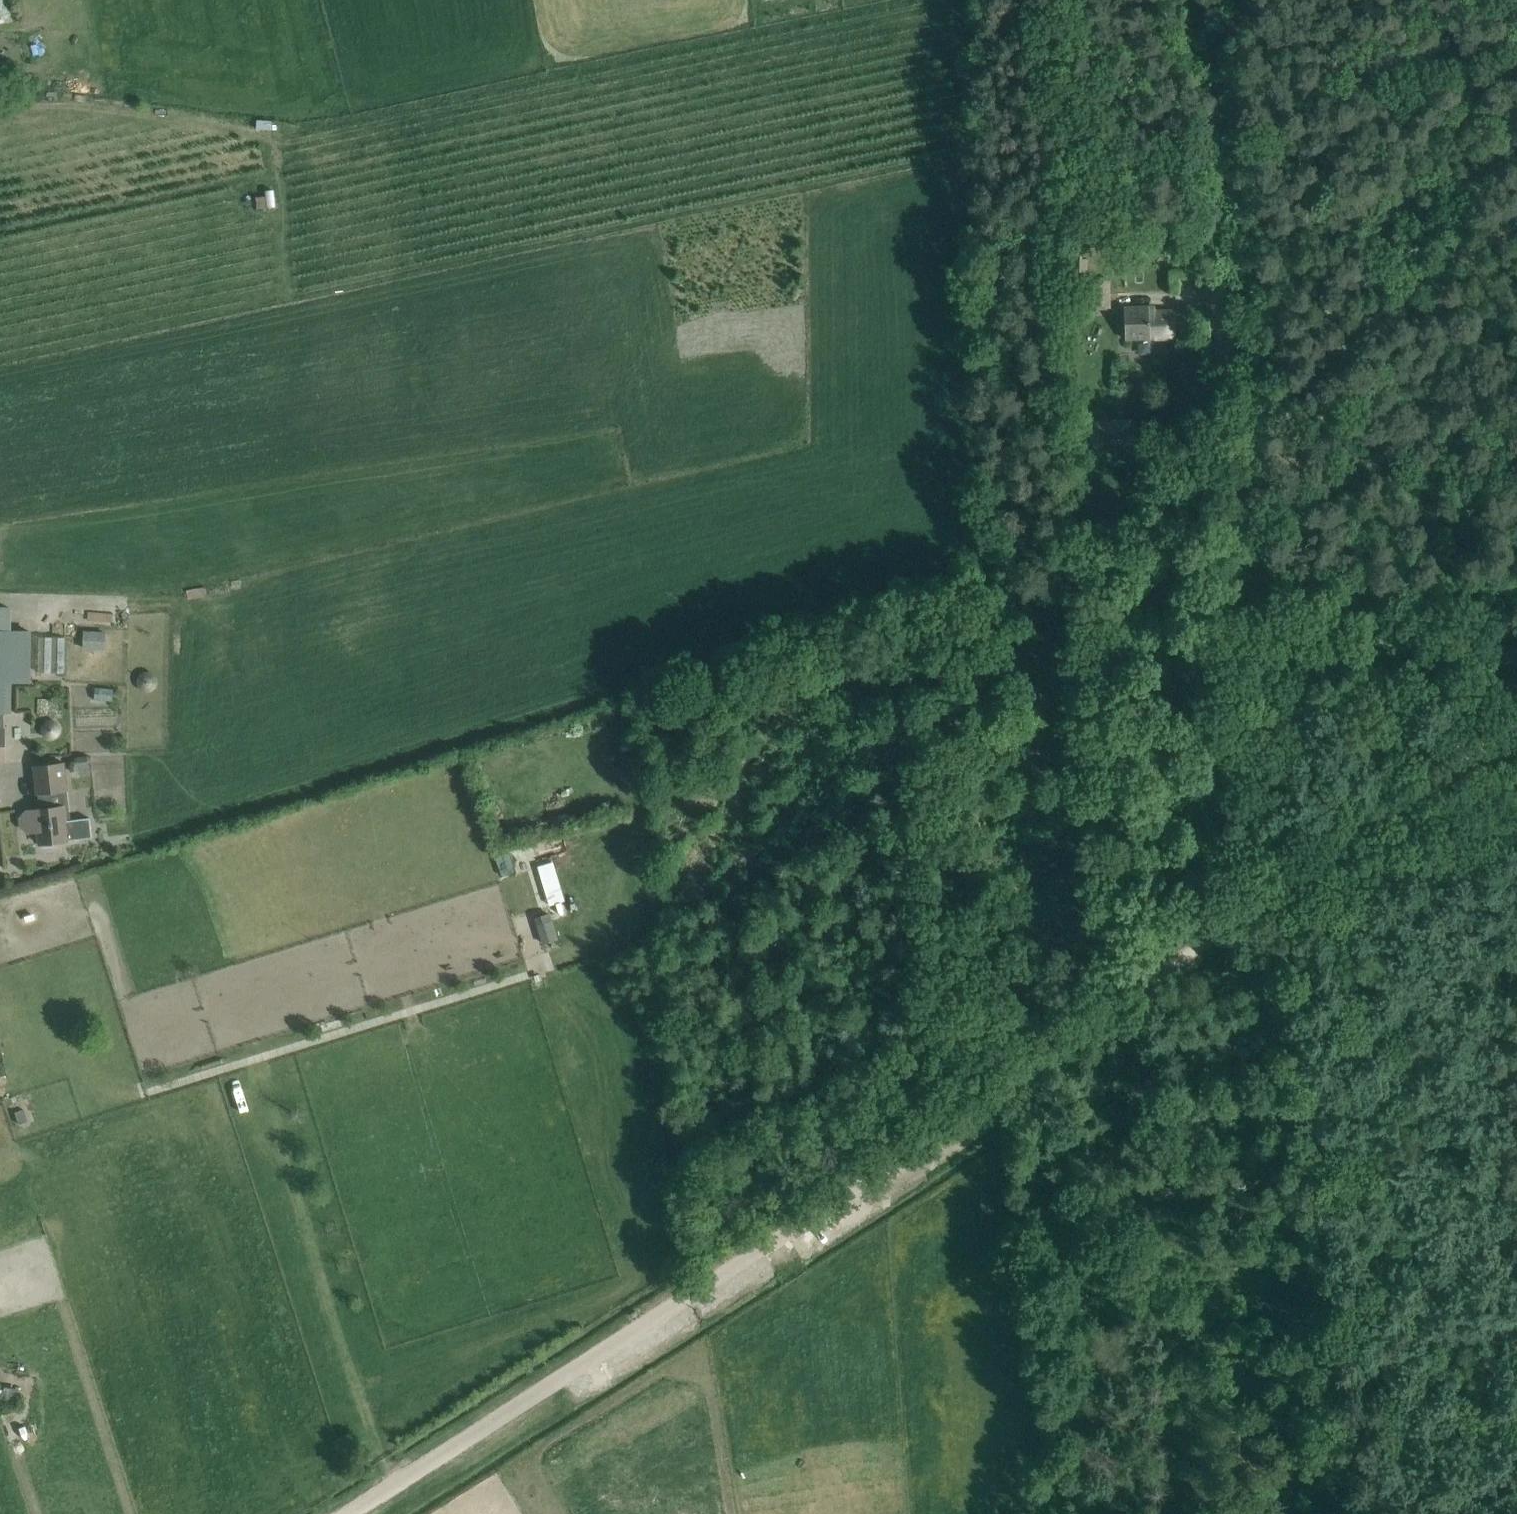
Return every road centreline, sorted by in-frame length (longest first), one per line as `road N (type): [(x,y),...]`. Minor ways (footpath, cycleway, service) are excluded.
road 1 (unclassified): [(346,1513),(1002,1090)]
road 2 (track): [(1238,909),(1204,240)]
road 3 (track): [(1238,909),(1516,719)]

